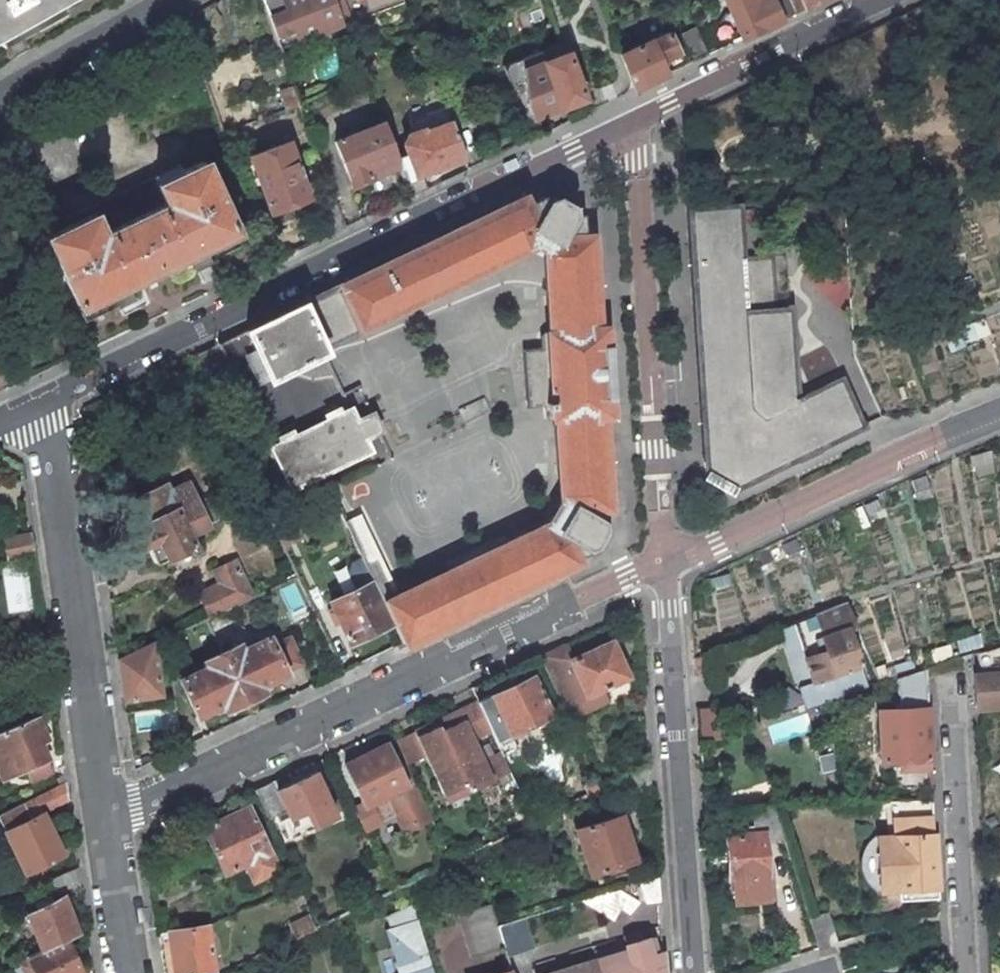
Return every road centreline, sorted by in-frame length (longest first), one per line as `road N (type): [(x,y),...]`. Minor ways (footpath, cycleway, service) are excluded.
road 1 (residential): [(44,403),(882,0)]
road 2 (residential): [(106,818),(664,562)]
road 3 (residential): [(44,403),(106,818)]
road 4 (residential): [(664,562),(691,972)]
road 5 (residential): [(664,562),(999,419)]
road 6 (residential): [(949,679),(967,972)]
road 7 (residential): [(0,96),(168,0)]
road 8 (residential): [(106,818),(135,972)]

